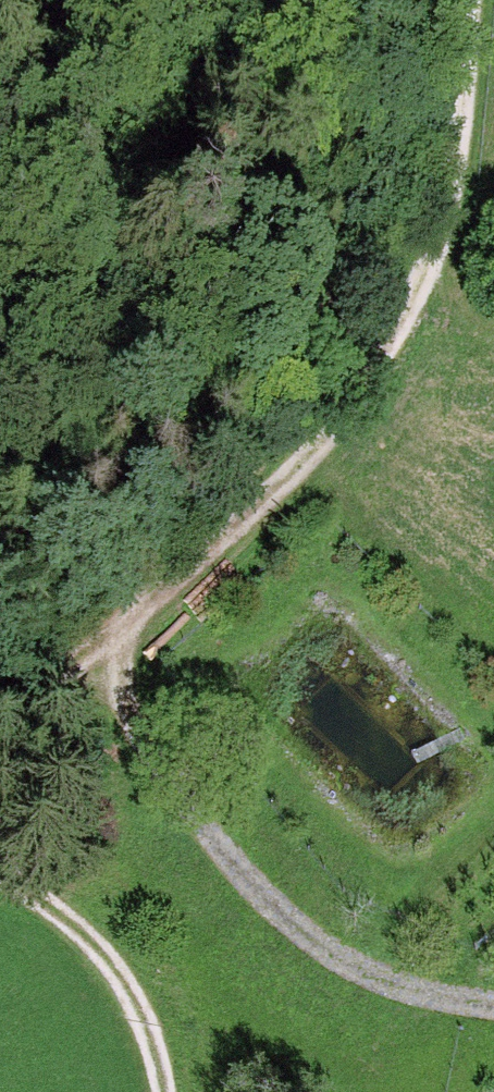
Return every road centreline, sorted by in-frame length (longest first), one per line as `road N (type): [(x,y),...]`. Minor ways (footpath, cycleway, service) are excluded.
road 1 (track): [(0,720),(189,568),(298,458),(387,348),(438,250),(464,0)]
road 2 (track): [(0,299),(213,336),(387,348)]
road 3 (track): [(166,1091),(162,1060),(123,985),(44,907),(0,890)]

